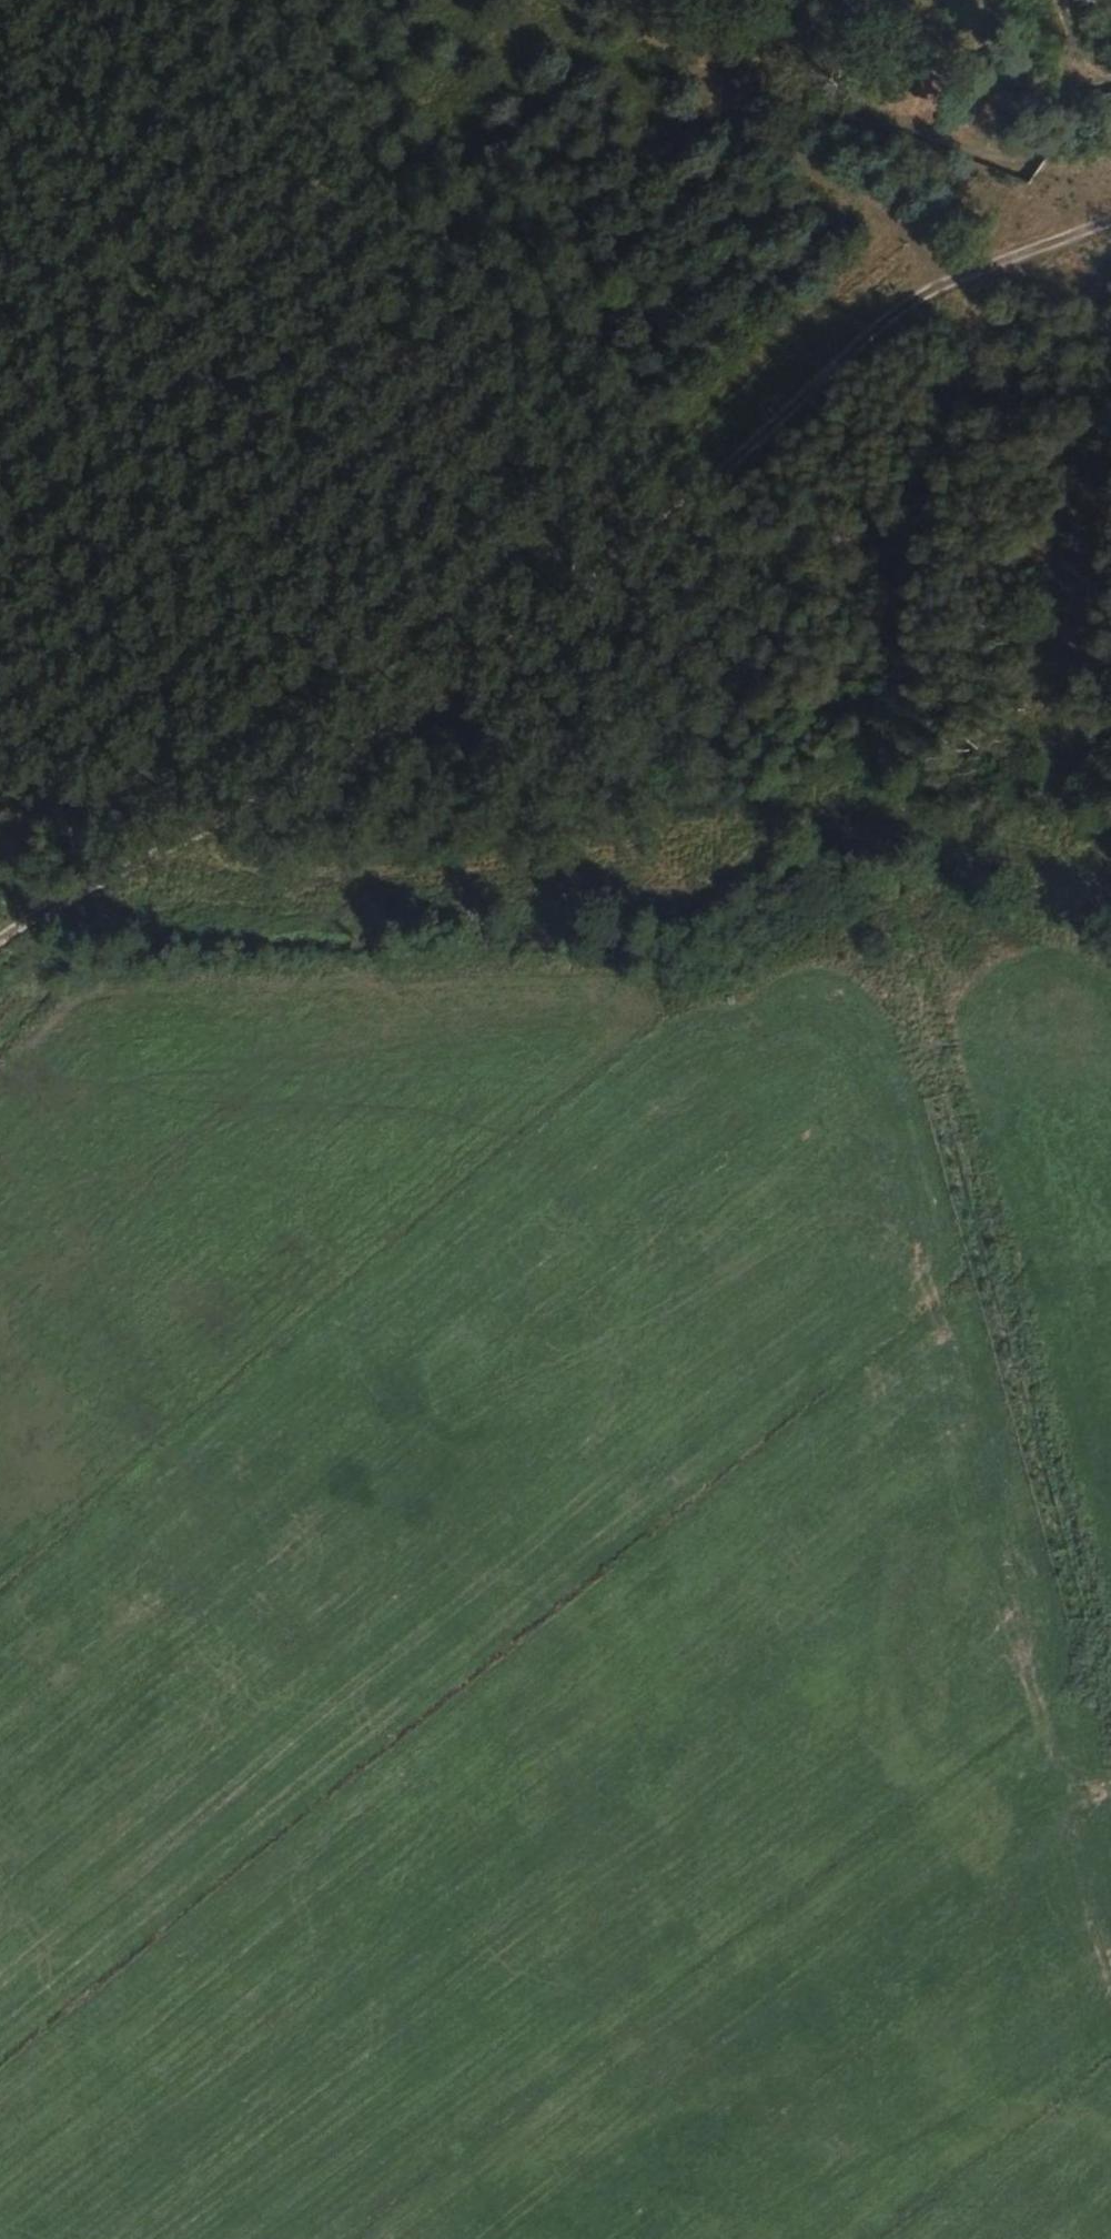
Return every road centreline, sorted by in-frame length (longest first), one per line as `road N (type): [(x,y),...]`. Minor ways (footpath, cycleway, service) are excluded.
road 1 (track): [(0,761),(127,781),(283,711),(471,590),(706,407),(889,223)]
road 2 (track): [(955,270),(712,98),(626,0)]

